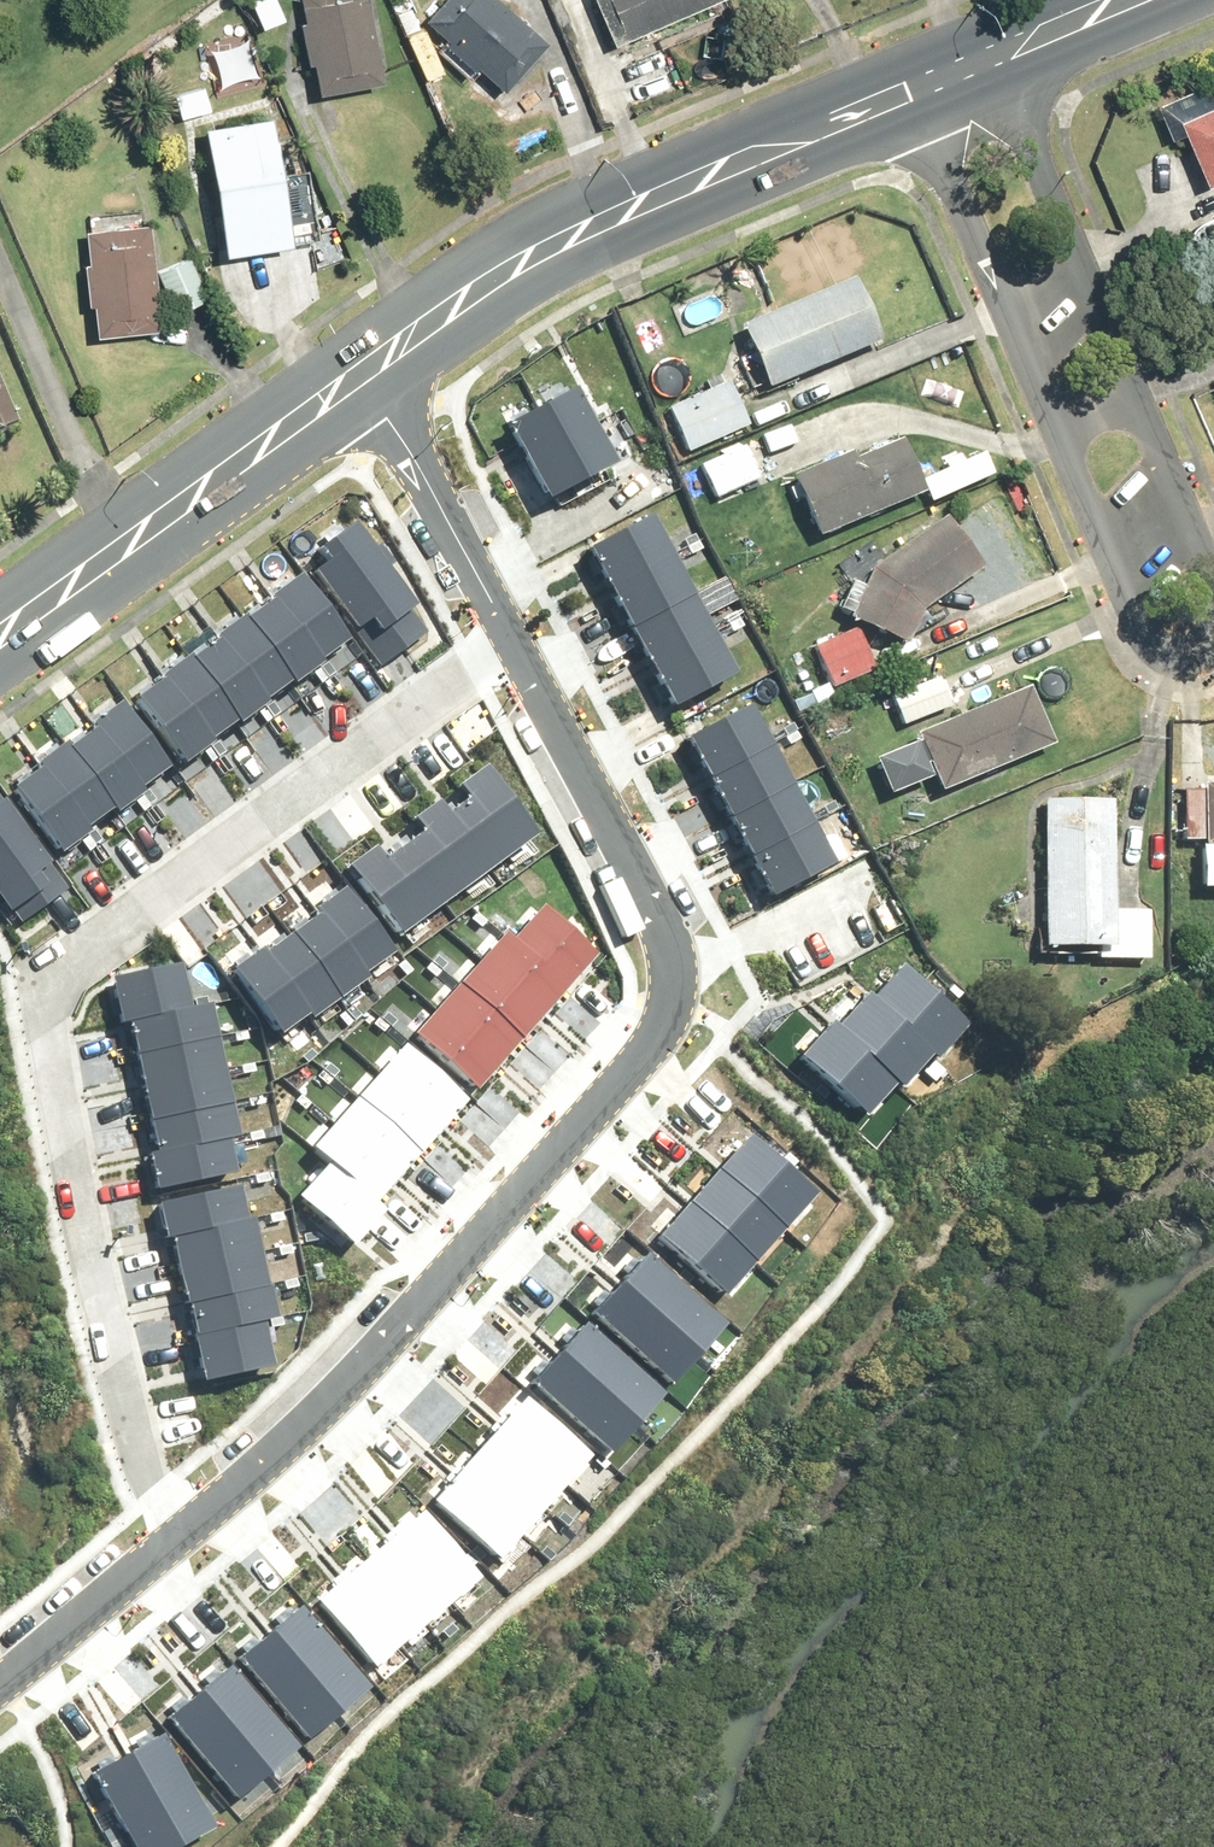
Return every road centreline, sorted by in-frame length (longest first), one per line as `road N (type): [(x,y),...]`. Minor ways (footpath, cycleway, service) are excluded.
road 1 (residential): [(507,641),(54,964),(45,1025),(141,1474),(172,1536)]
road 2 (residential): [(507,641),(653,919),(666,975),(650,1043),(330,1391),(172,1536)]
road 3 (secondary): [(358,367),(563,236),(945,70)]
road 4 (residential): [(1213,633),(1169,650),(1146,646),(938,154)]
road 5 (residential): [(962,102),(1025,115),(1213,564)]
road 6 (secondary): [(0,632),(358,367)]
road 7 (residential): [(358,367),(507,641)]
road 8 (residential): [(172,1536),(0,1681)]
road 9 (secondary): [(945,70),(1100,0)]

